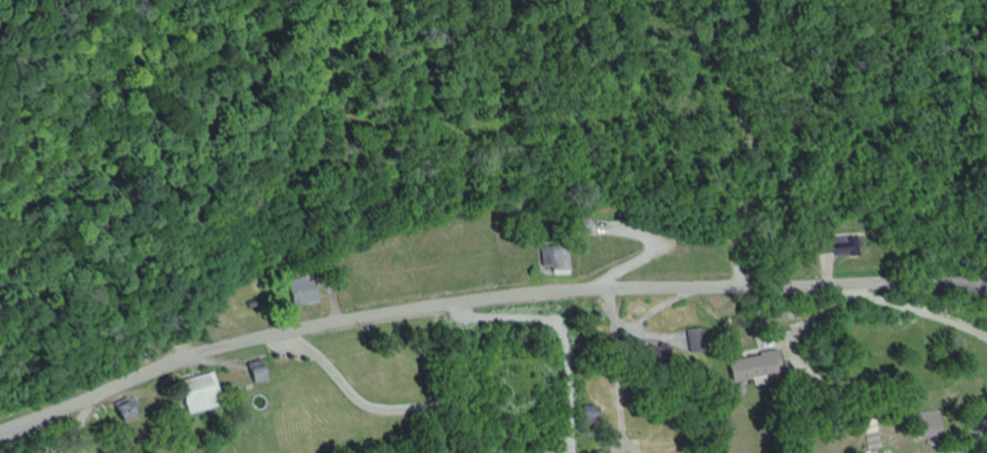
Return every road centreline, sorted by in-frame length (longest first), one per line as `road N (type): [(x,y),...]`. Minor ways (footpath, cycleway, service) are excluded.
road 1 (tertiary): [(986,288),(858,276),(387,309),(184,356),(0,435)]

